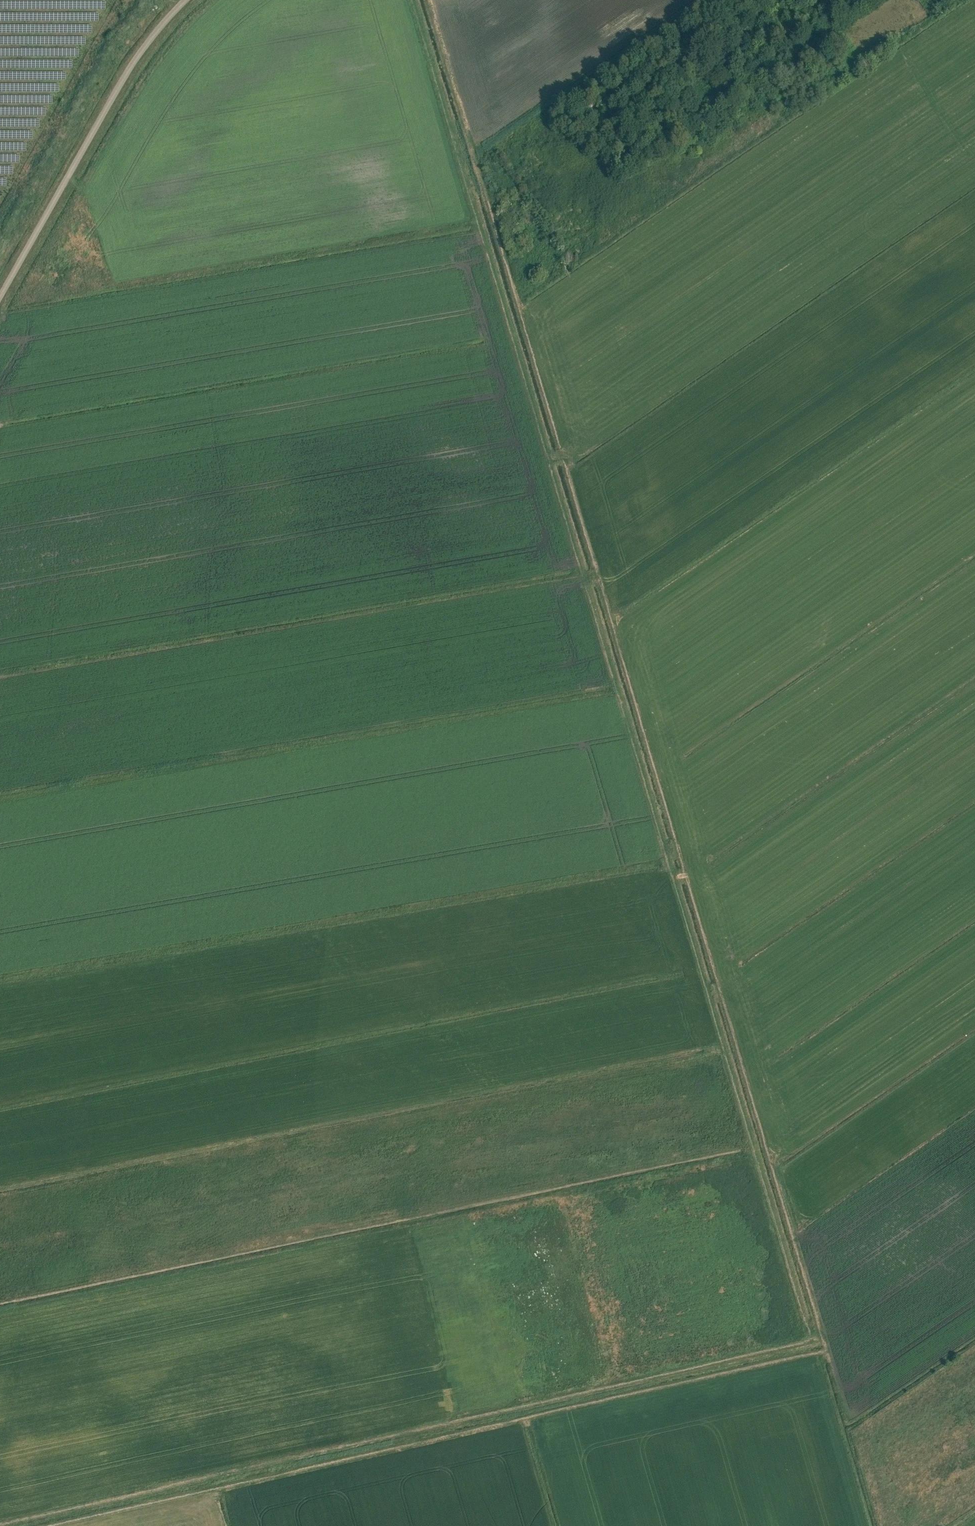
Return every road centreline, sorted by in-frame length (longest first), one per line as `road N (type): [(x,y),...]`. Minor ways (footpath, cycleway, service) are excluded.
road 1 (unclassified): [(0,296),(128,68),(186,0)]

